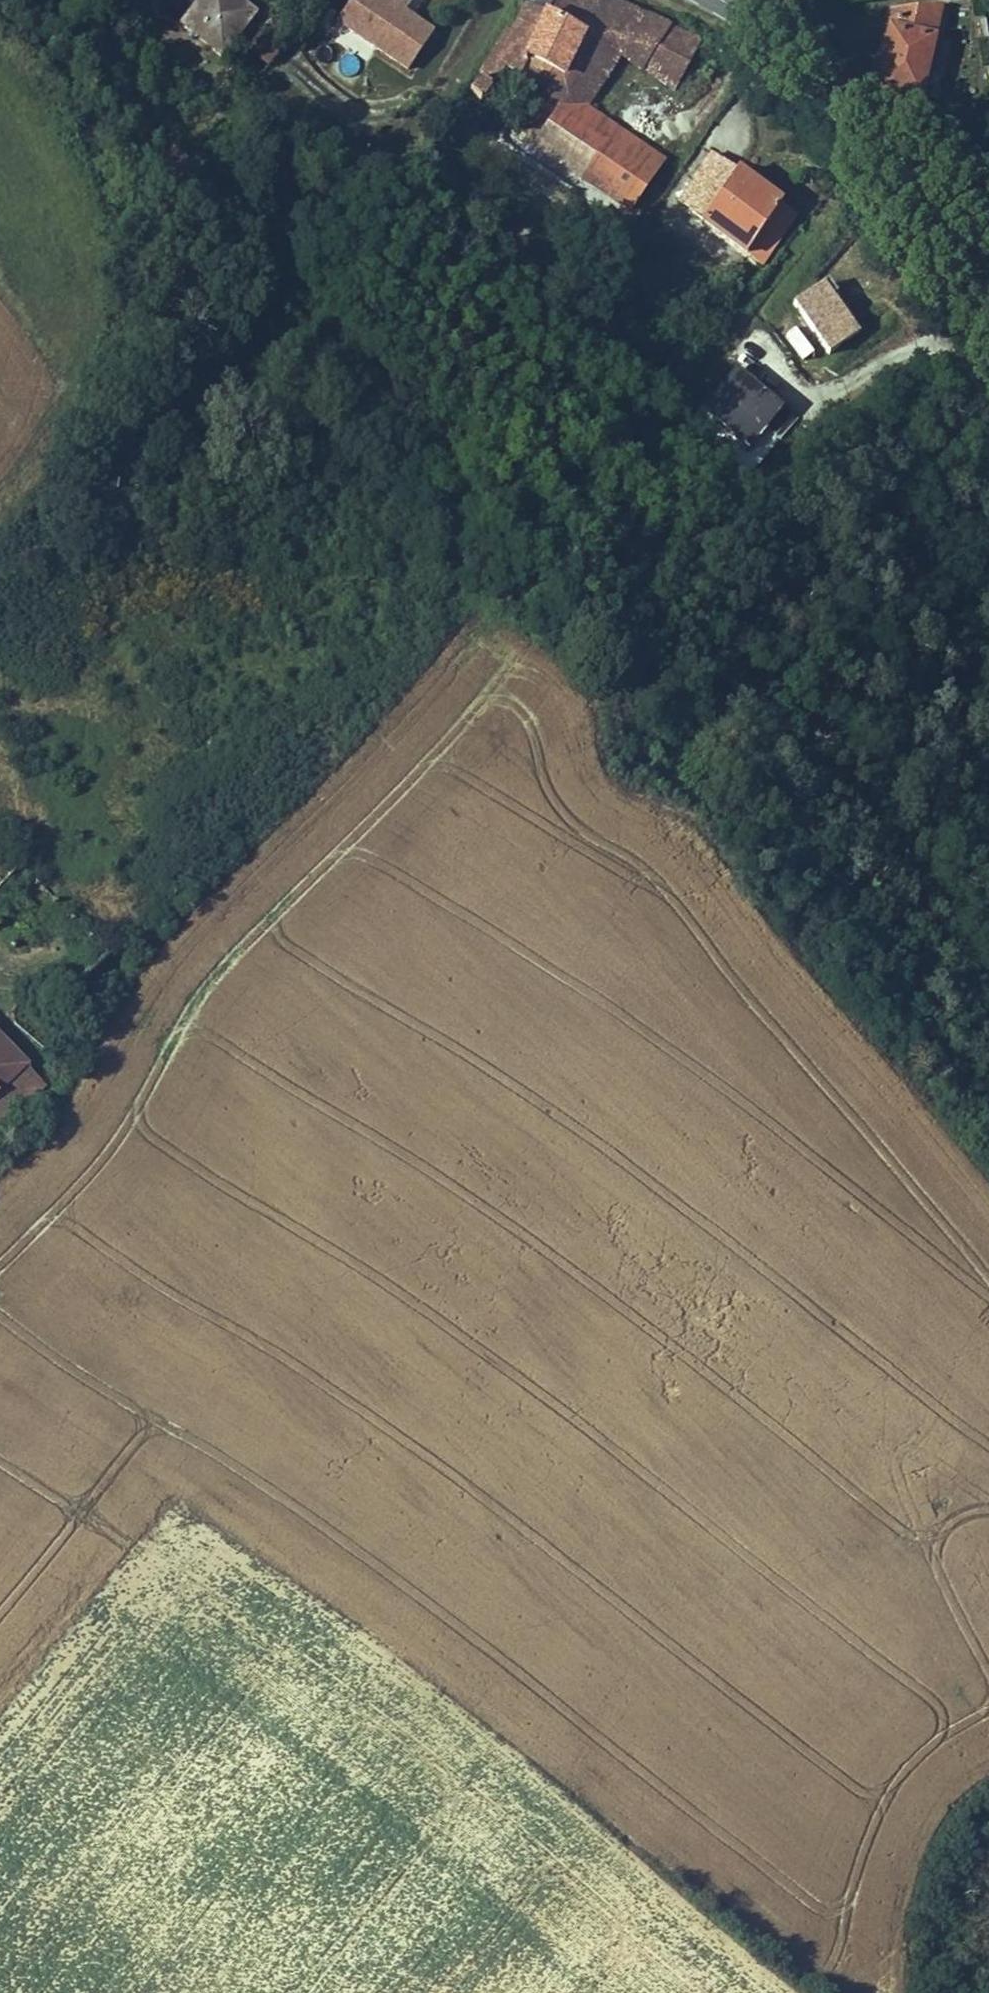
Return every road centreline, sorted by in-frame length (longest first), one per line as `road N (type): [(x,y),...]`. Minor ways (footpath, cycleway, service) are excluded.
road 1 (secondary): [(988,303),(812,60),(733,0)]

